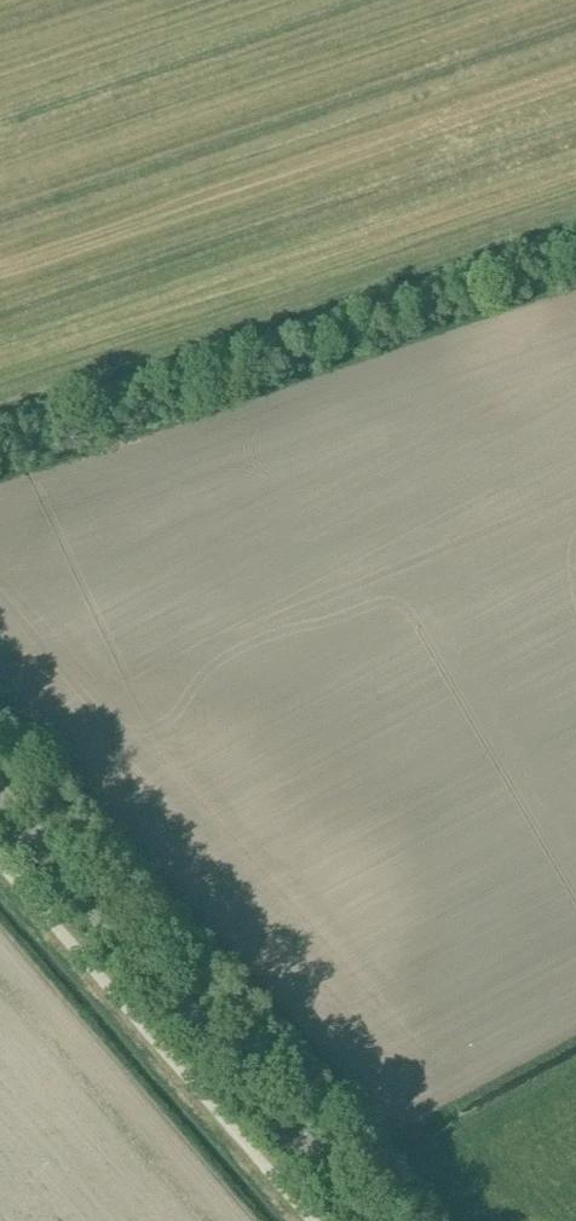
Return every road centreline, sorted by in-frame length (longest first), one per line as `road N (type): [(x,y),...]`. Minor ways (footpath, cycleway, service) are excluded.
road 1 (tertiary): [(360,1220),(291,1153),(0,807)]

